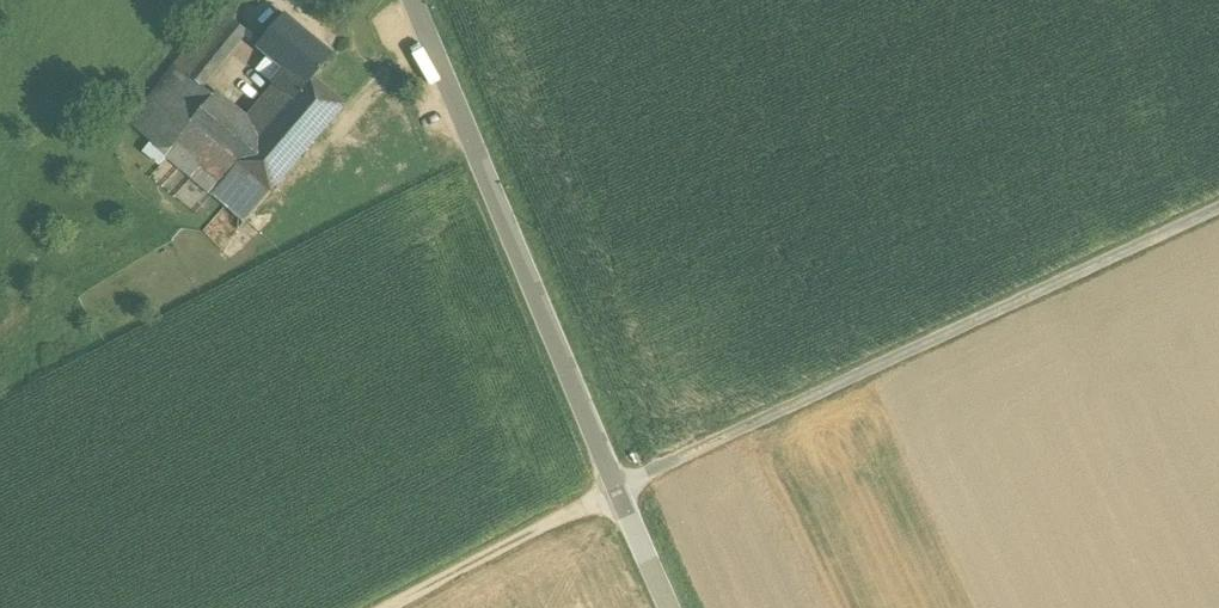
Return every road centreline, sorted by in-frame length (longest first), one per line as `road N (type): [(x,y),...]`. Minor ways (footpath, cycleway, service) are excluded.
road 1 (unclassified): [(419,0),(671,607)]
road 2 (track): [(1218,225),(620,497)]
road 3 (track): [(403,607),(620,497)]

